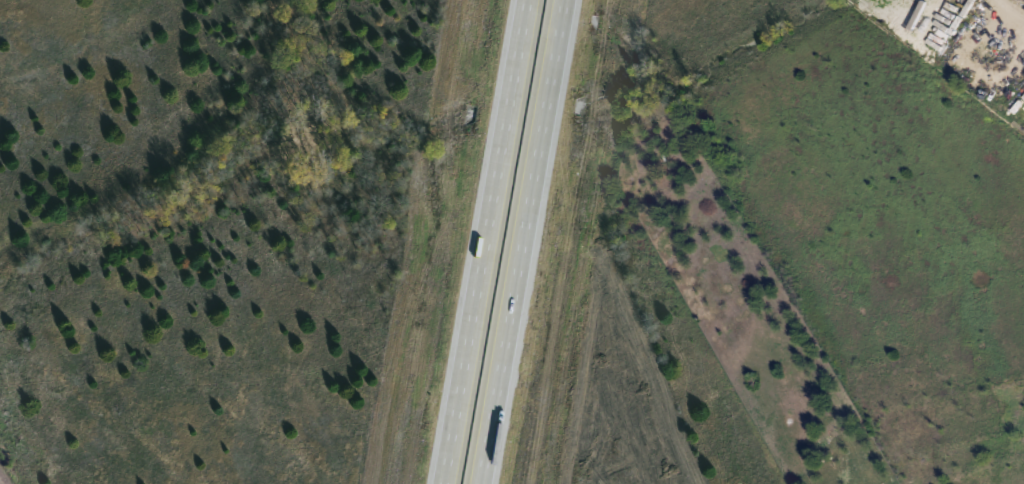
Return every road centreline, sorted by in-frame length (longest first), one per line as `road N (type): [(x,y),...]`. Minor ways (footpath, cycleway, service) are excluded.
road 1 (motorway): [(531,0),(448,483)]
road 2 (motorway): [(477,483),(560,0)]

